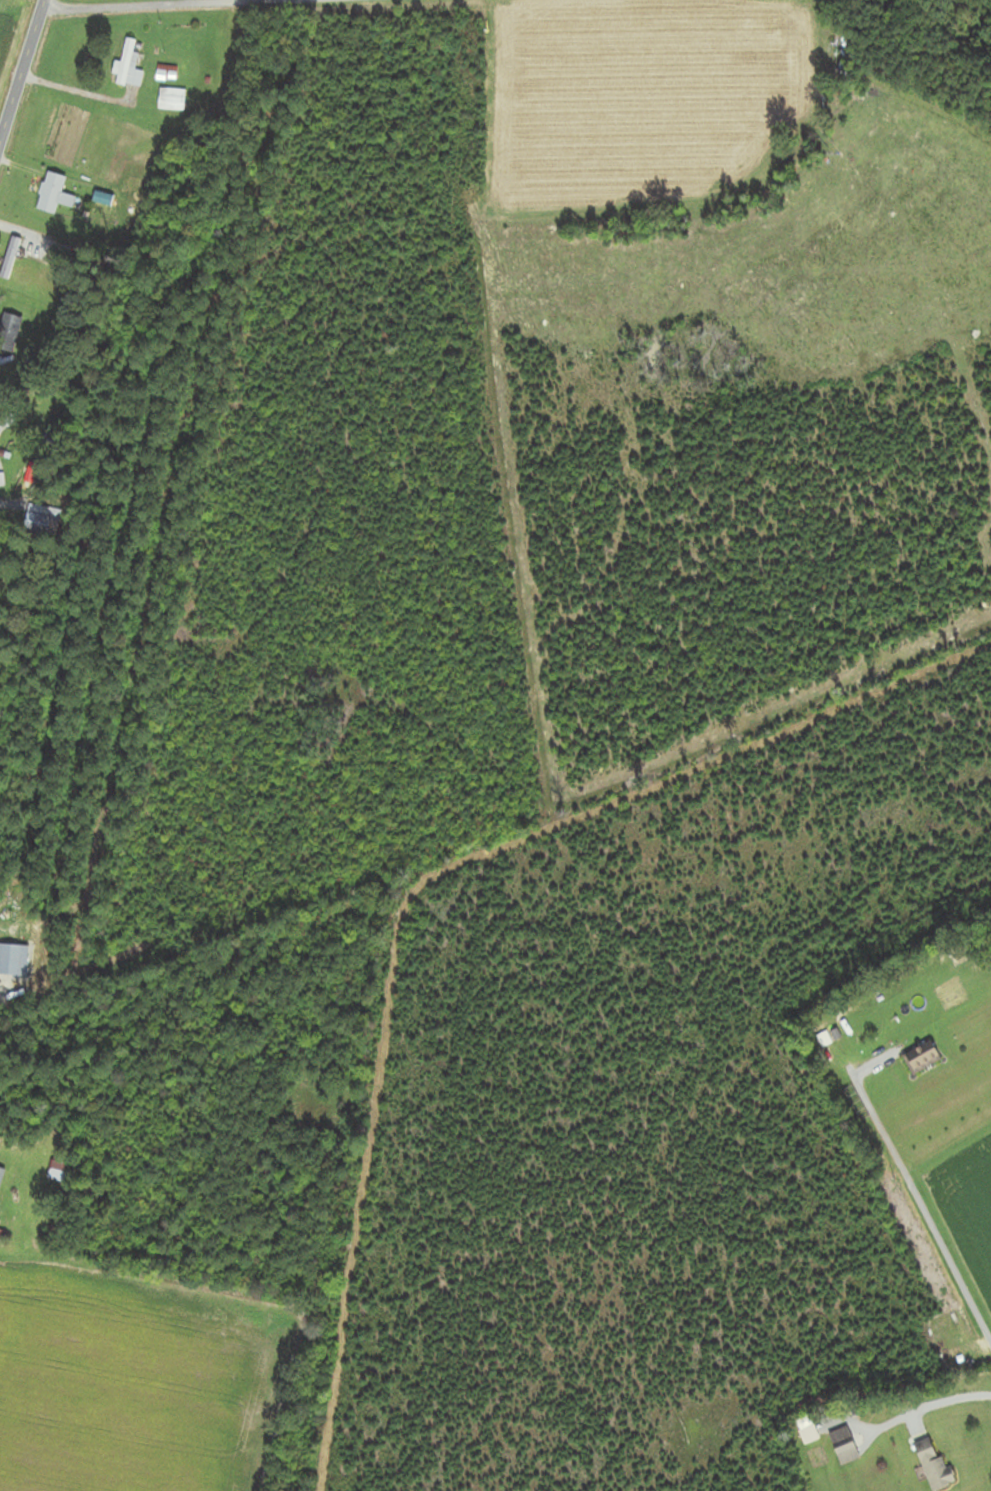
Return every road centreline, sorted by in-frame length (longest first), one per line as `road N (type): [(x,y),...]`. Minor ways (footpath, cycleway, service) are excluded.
road 1 (residential): [(0,142),(46,0)]

